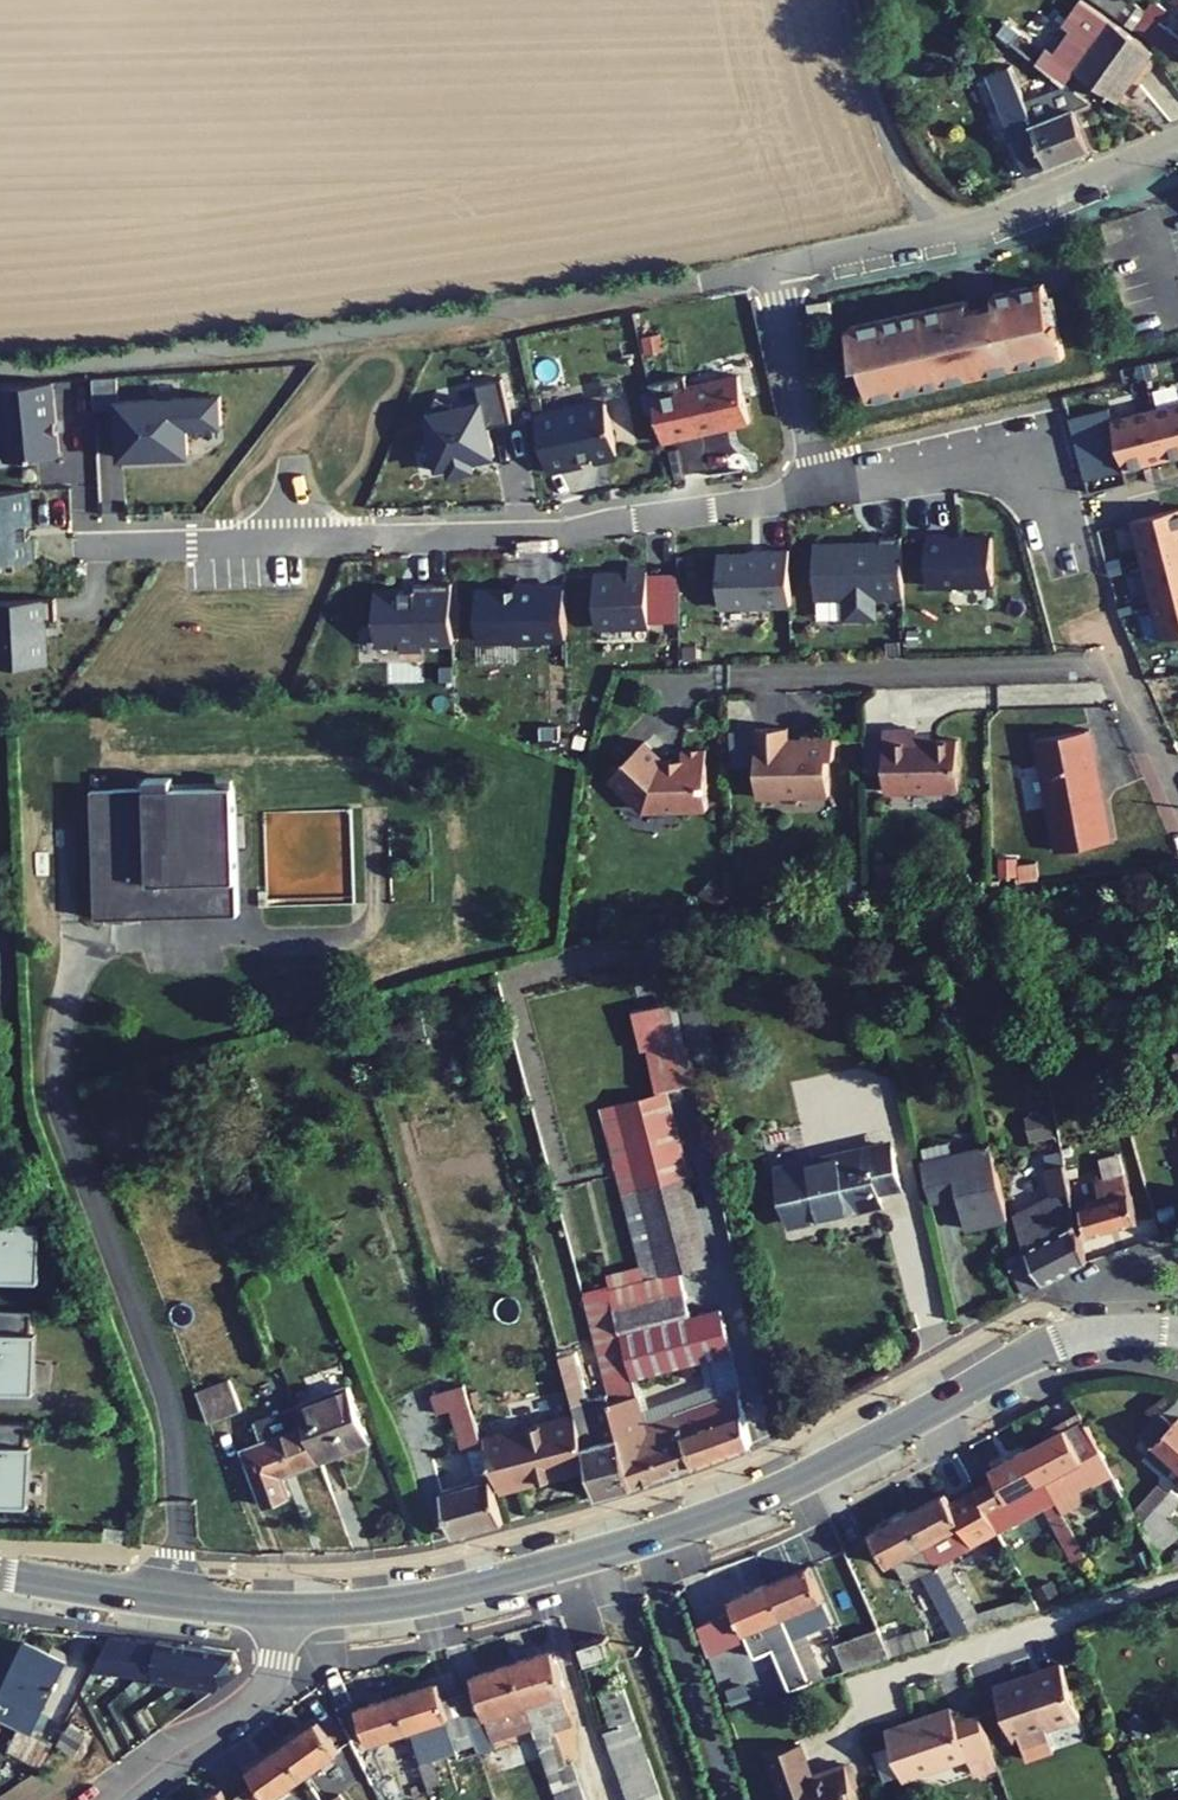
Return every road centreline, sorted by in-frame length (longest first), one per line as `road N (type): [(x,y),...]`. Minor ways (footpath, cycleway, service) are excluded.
road 1 (tertiary): [(315,1609),(455,1593),(698,1521),(809,1474),(1040,1349),(1108,1332),(1177,1332)]
road 2 (residential): [(80,544),(542,537),(634,515),(818,490)]
road 3 (residential): [(818,490),(773,266),(998,216),(1177,141)]
road 4 (residential): [(1177,796),(1118,664),(741,676)]
road 5 (residential): [(818,490),(1043,441),(1076,558)]
road 6 (tertiary): [(0,1568),(173,1597),(315,1609)]
road 7 (residential): [(1177,1580),(877,1676)]
road 8 (residential): [(107,1799),(257,1690),(315,1609)]
road 9 (track): [(959,225),(914,182),(895,147),(856,0)]

